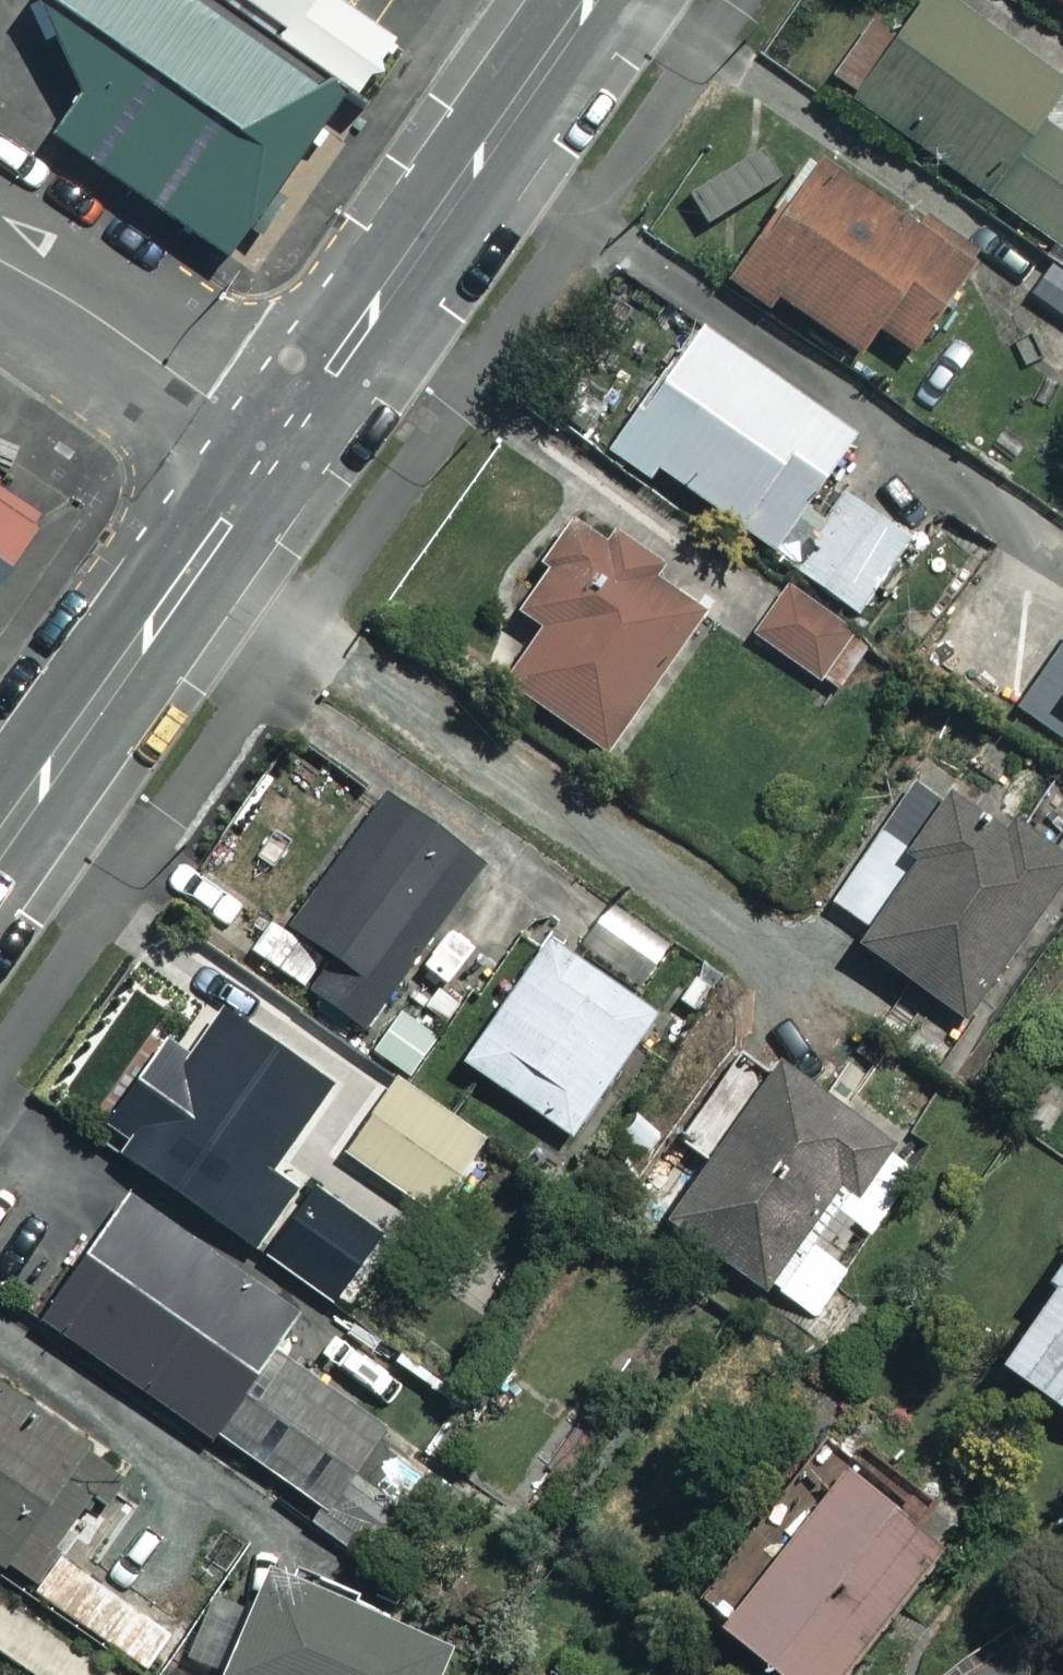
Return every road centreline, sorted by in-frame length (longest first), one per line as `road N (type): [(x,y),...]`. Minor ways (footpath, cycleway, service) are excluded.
road 1 (tertiary): [(284,439),(588,0)]
road 2 (tertiary): [(0,843),(284,439)]
road 3 (unclassified): [(0,245),(284,439)]

